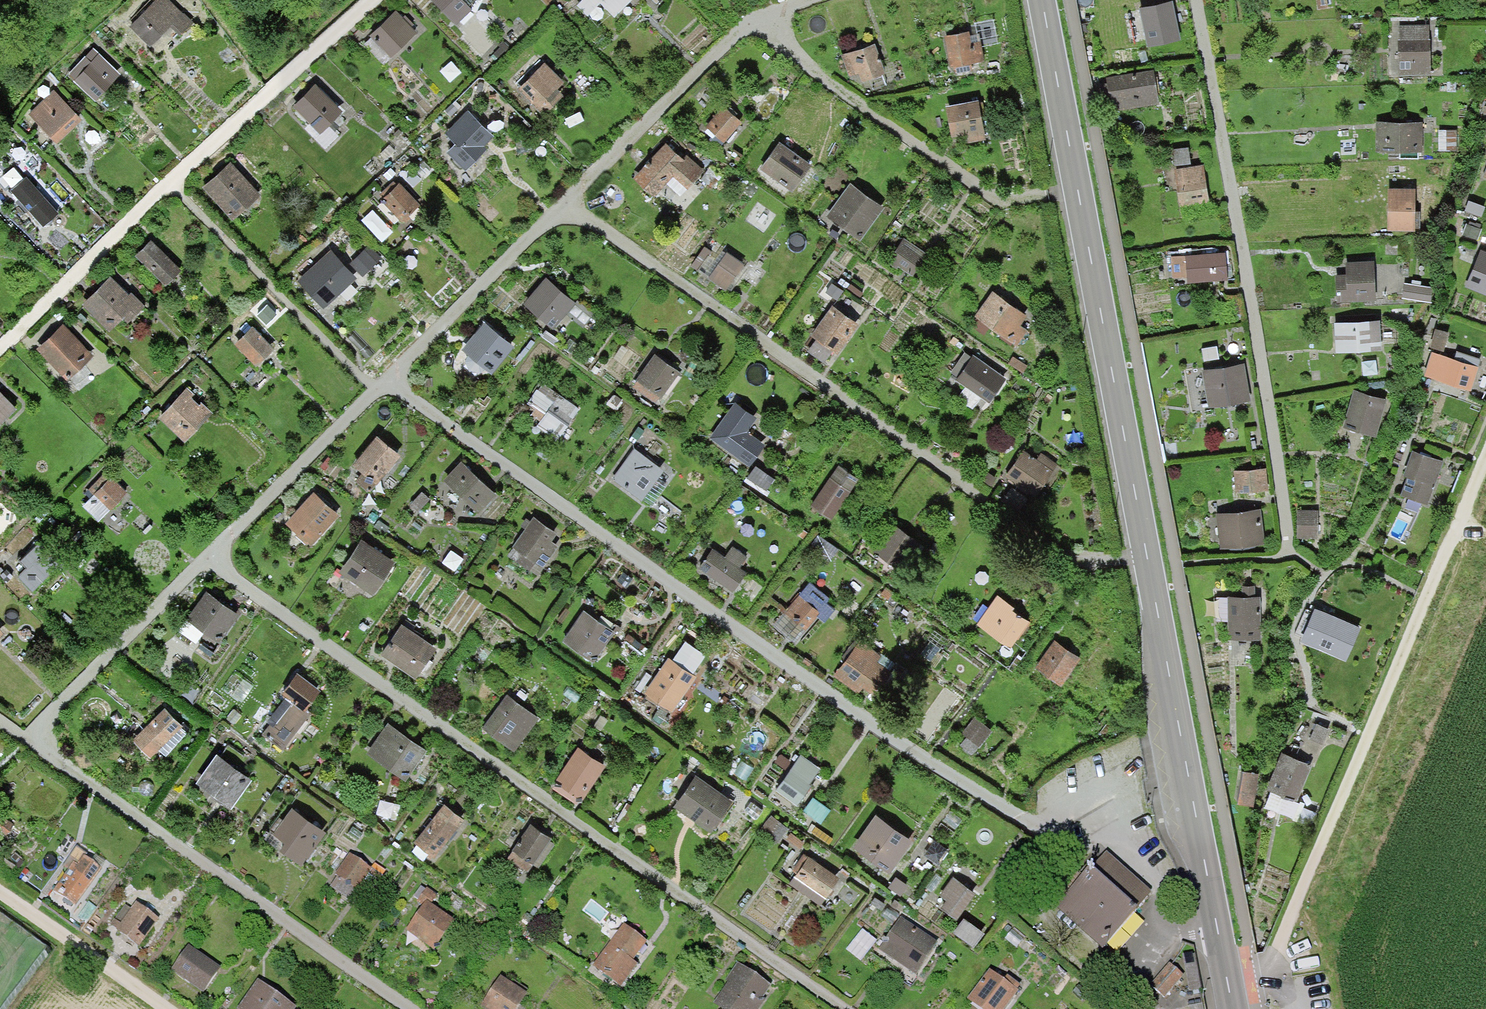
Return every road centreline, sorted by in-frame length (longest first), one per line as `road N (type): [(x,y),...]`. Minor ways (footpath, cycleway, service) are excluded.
road 1 (tertiary): [(1046,0),(1233,1008)]
road 2 (track): [(1485,463),(1280,958),(1229,988)]

